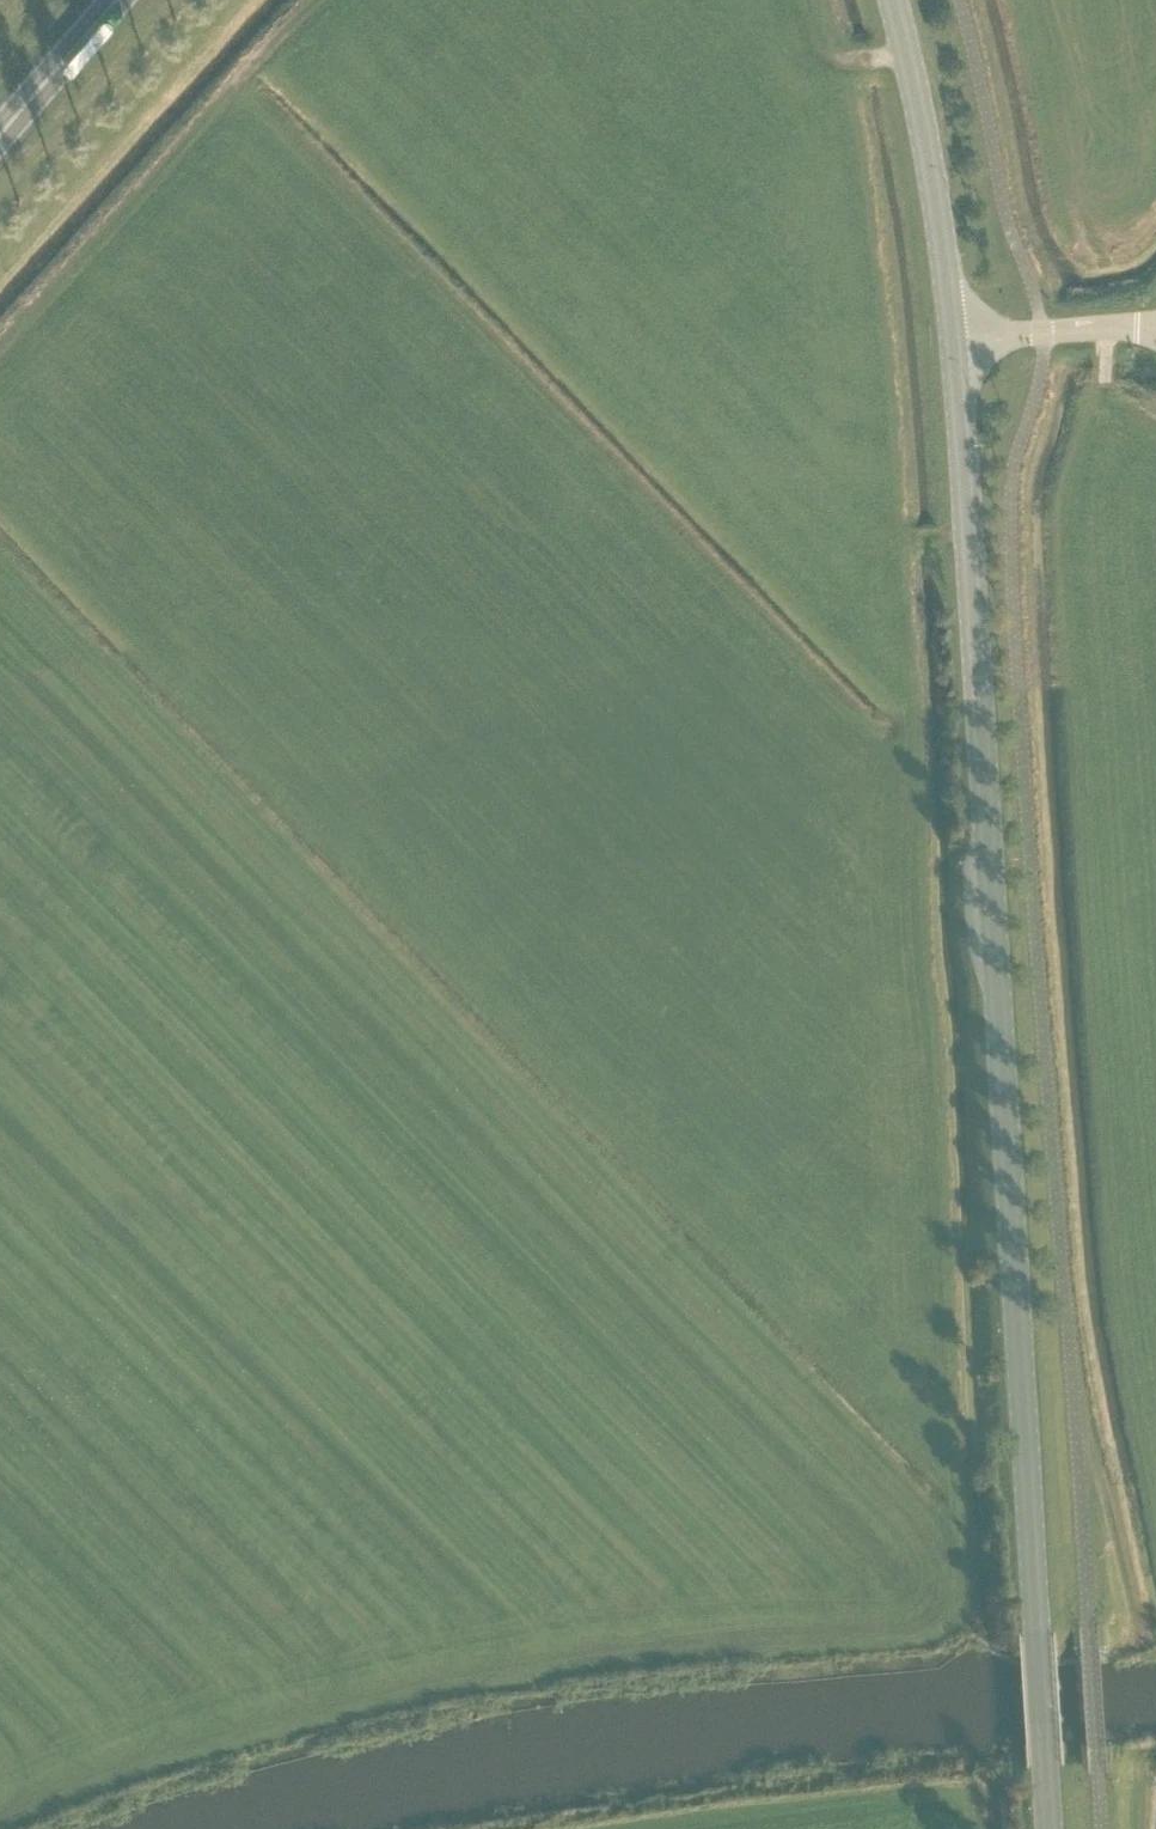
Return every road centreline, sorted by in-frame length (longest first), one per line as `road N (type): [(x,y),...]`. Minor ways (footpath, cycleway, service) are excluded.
road 1 (primary): [(1050,1828),(954,337)]
road 2 (primary): [(954,337),(929,161),(894,0)]
road 3 (unclassified): [(1155,332),(1125,325),(954,337)]
road 4 (trunk): [(0,131),(116,0)]

